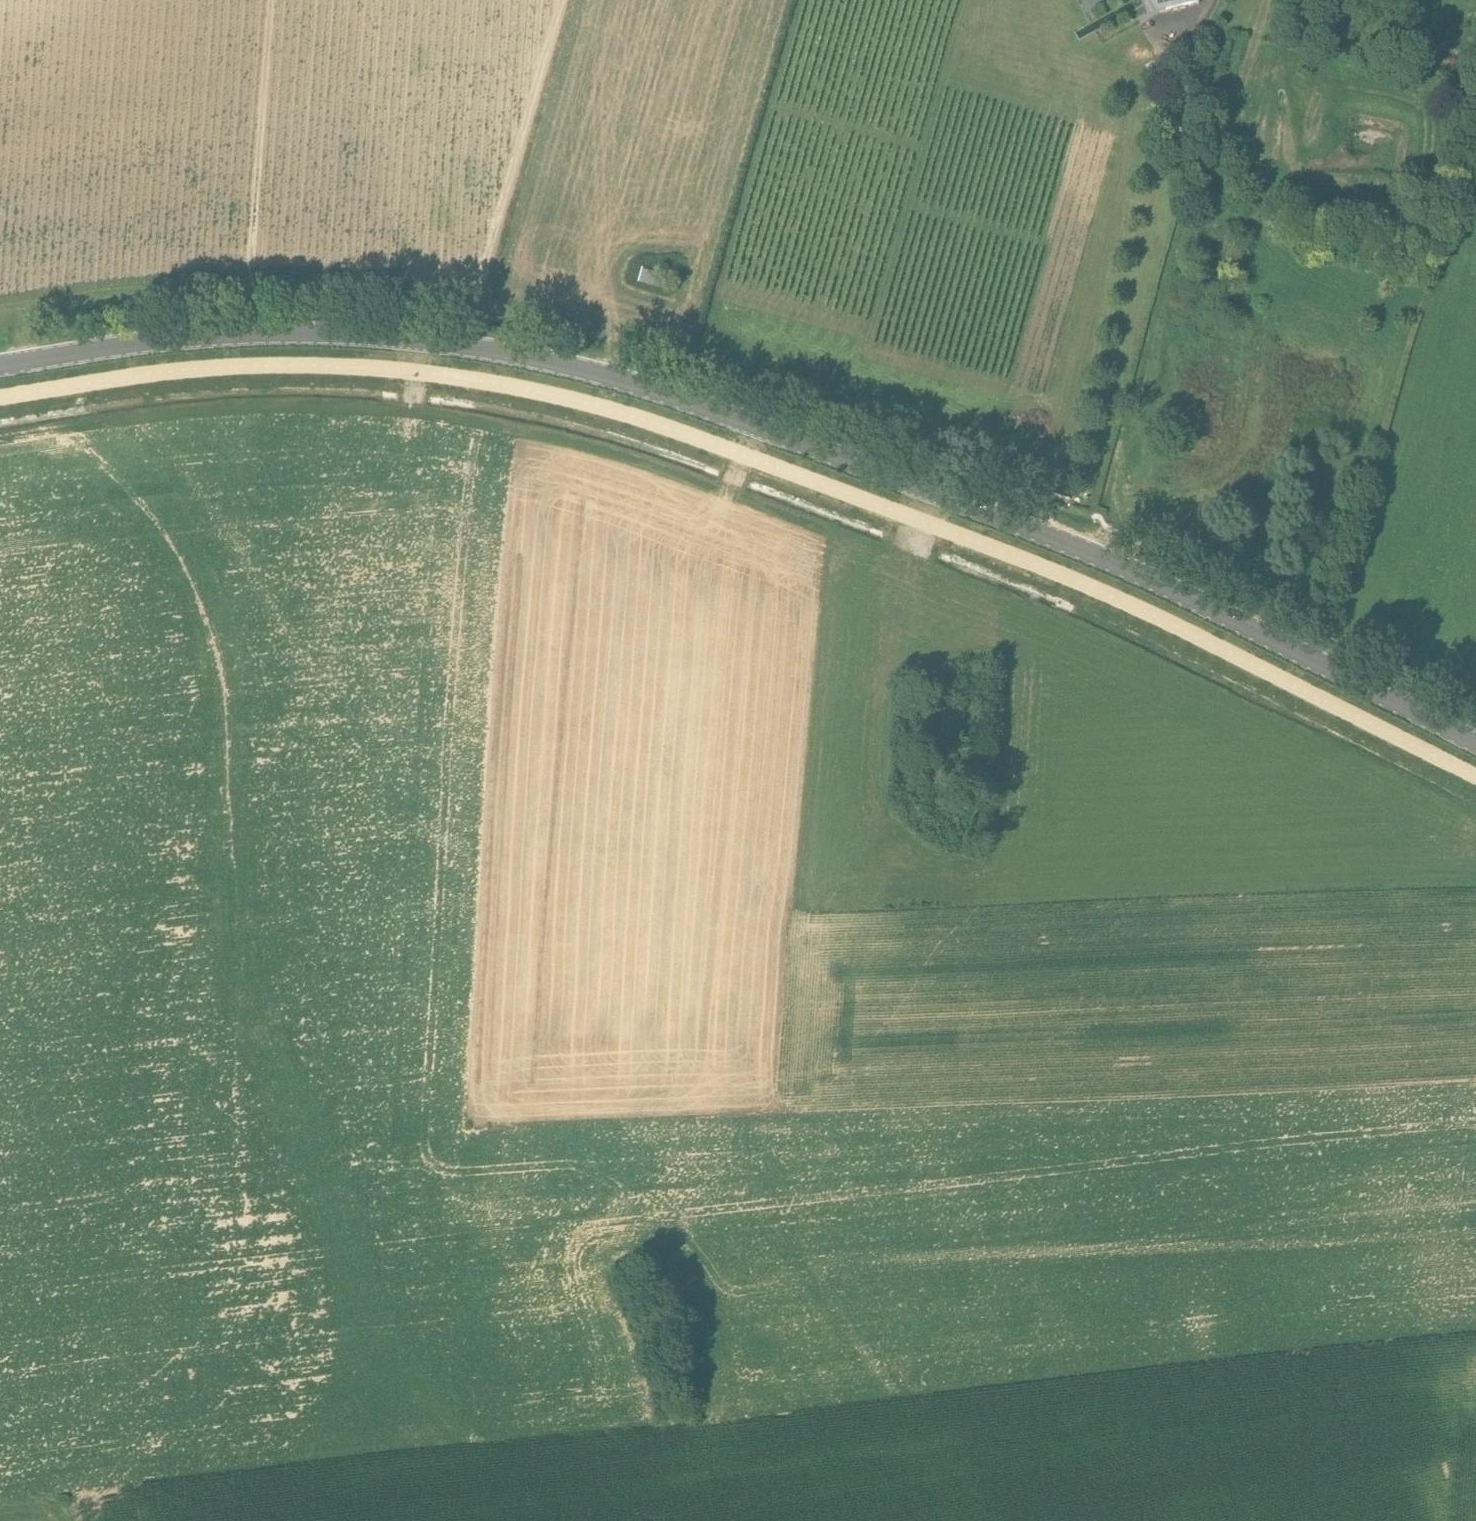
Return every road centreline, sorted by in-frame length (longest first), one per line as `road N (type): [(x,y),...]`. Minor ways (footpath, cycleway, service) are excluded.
road 1 (tertiary): [(1475,740),(1080,547),(590,368),(479,346),(312,333),(152,340),(0,364)]

